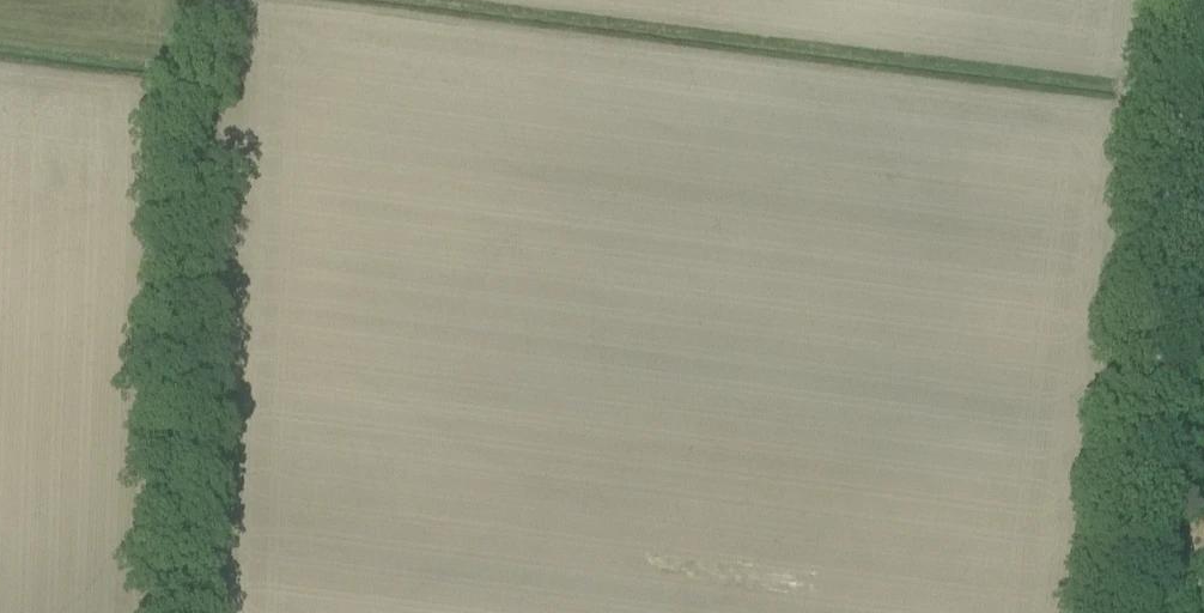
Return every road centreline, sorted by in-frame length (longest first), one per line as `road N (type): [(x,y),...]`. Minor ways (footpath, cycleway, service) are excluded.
road 1 (unclassified): [(1115,612),(1194,0)]
road 2 (track): [(175,612),(195,0)]

